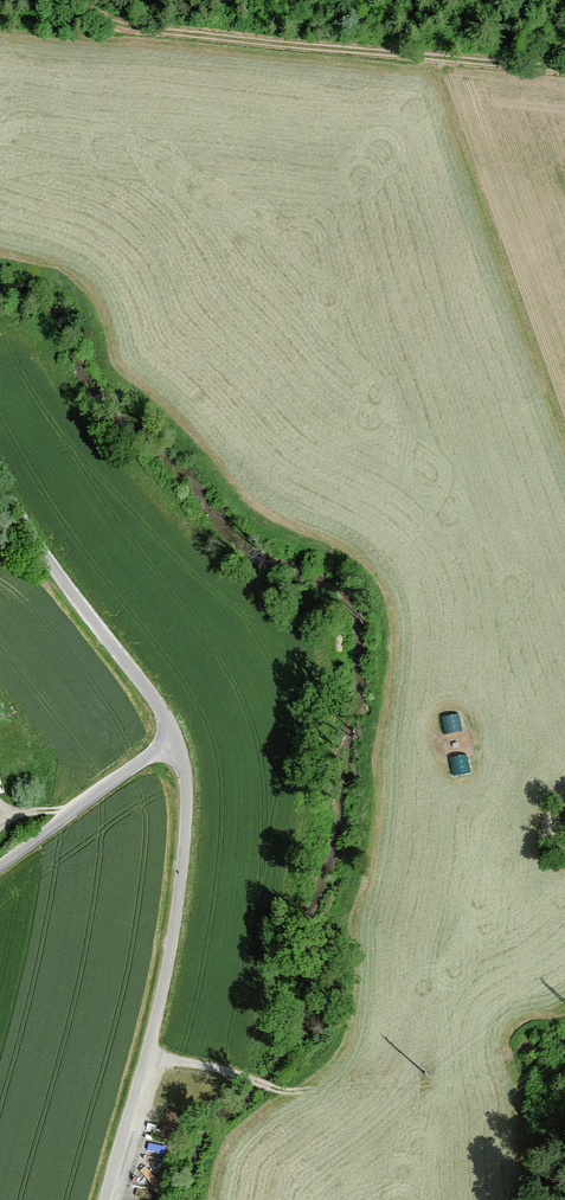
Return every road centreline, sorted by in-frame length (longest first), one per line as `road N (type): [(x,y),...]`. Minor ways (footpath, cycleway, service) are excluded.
road 1 (track): [(76,0),(133,28),(564,69)]
road 2 (unclassified): [(175,739),(187,779),(180,886),(107,1199)]
road 3 (unclassified): [(0,487),(25,536),(175,739)]
road 4 (track): [(144,1056),(202,1065),(281,1092),(377,1087)]
road 5 (unclassified): [(175,739),(0,864)]

